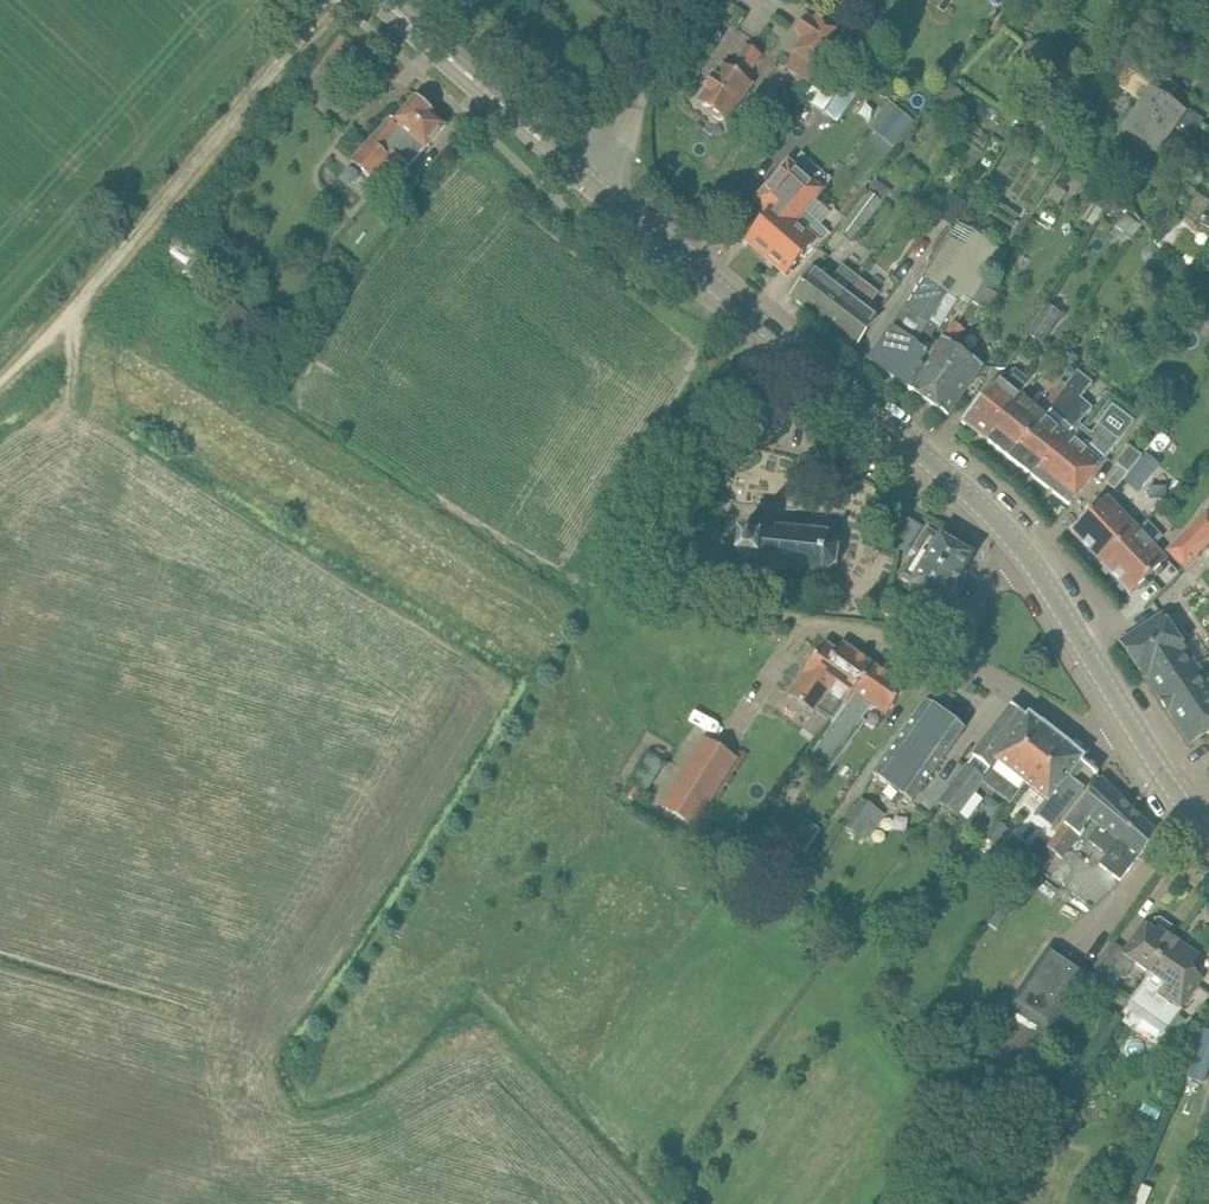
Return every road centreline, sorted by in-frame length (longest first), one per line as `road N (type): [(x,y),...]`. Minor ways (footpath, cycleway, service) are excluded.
road 1 (secondary): [(1017,544),(885,418),(761,328),(597,186)]
road 2 (secondary): [(597,186),(373,0)]
road 3 (secondary): [(1151,763),(1017,544)]
road 4 (residential): [(1151,763),(1096,742),(938,650)]
road 5 (unclassified): [(619,135),(463,0)]
road 6 (residential): [(619,135),(656,38),(680,0)]
road 7 (residential): [(938,650),(797,620)]
road 8 (residential): [(938,650),(1017,544)]

